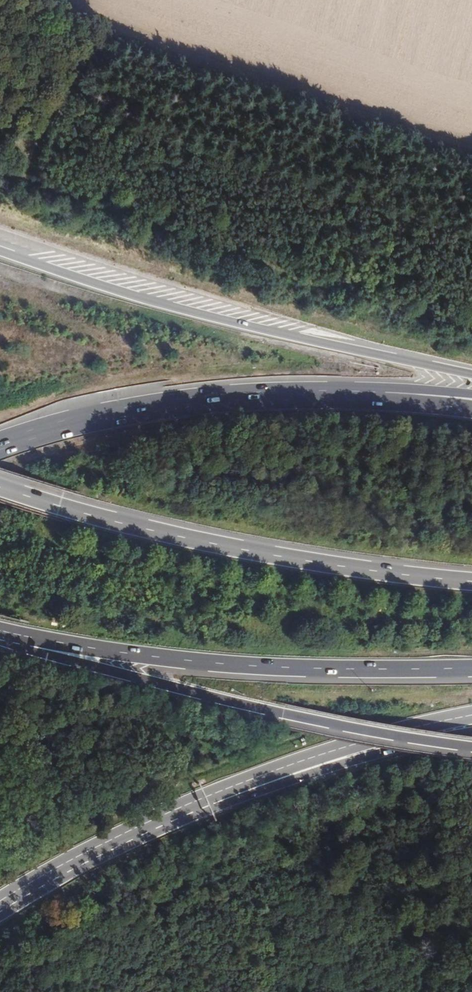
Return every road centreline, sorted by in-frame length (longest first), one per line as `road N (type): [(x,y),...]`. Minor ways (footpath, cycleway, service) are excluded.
road 1 (track): [(3,991),(123,927),(249,914),(314,877),(374,898),(471,970)]
road 2 (motorway): [(471,374),(231,321),(0,250)]
road 3 (motorway): [(0,632),(281,715),(471,750)]
road 4 (motorway): [(471,581),(245,550),(0,487)]
road 5 (motorway): [(0,631),(250,666),(471,669)]
road 6 (motorway): [(0,906),(243,782)]
road 7 (motorway): [(261,398),(122,414),(0,446)]
road 8 (motorway): [(243,782),(392,730),(471,715)]
road 9 (motorway): [(243,782),(266,789),(471,732)]
road 10 (motorway): [(471,410),(261,398)]
road 11 (motorway): [(471,395),(261,398)]

